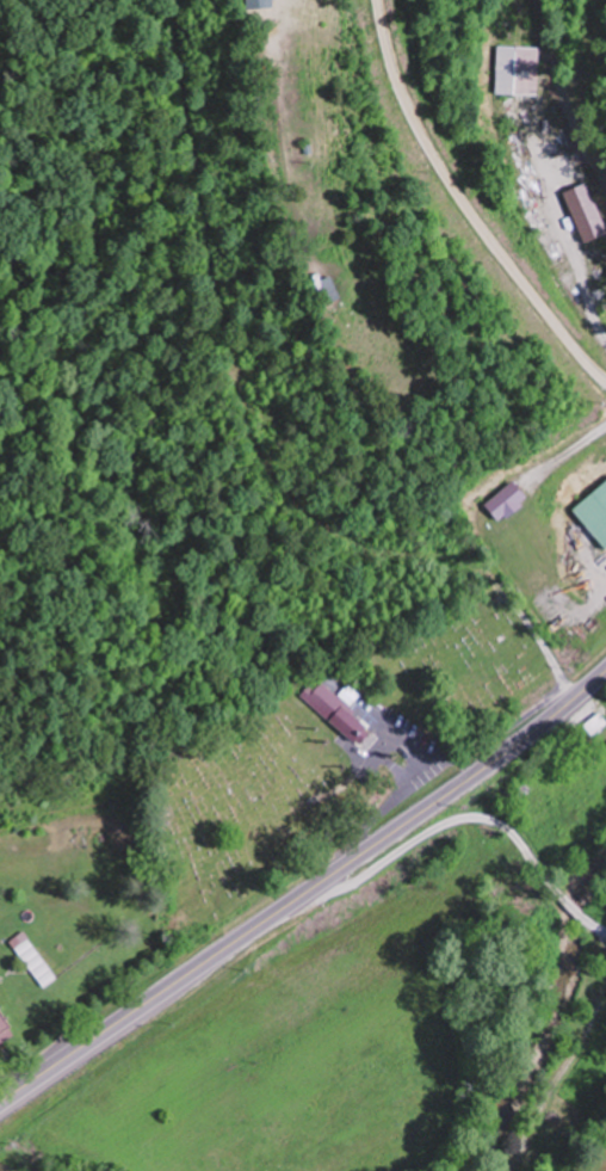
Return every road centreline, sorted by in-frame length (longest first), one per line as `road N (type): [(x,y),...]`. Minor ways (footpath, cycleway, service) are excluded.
road 1 (primary): [(0,1103),(464,783),(605,671)]
road 2 (residential): [(302,896),(357,881),(440,826),(468,818),(509,830),(558,890)]
road 3 (residential): [(605,985),(592,1028),(513,1170)]

